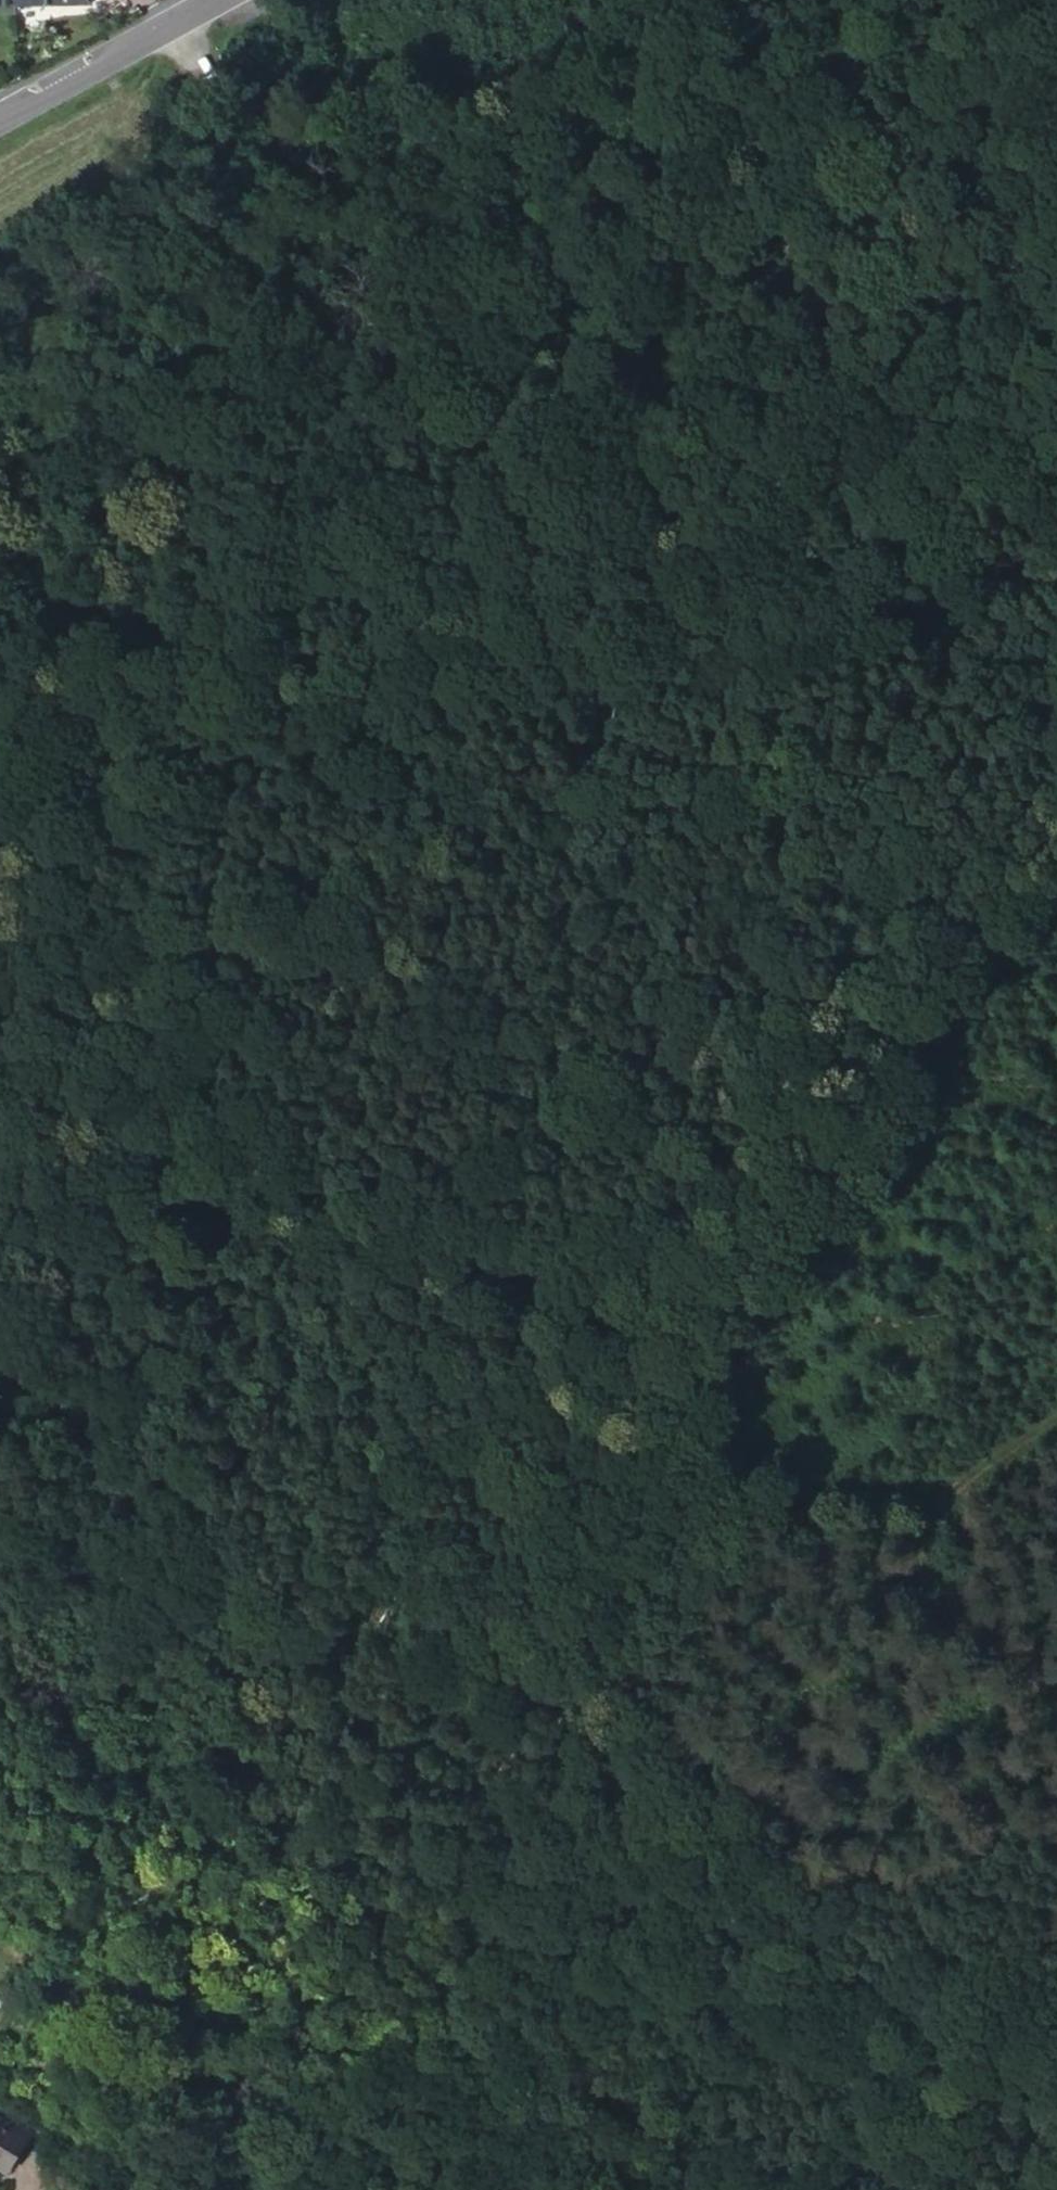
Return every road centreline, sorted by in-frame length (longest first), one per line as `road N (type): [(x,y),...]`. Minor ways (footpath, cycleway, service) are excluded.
road 1 (track): [(1056,1405),(942,1478),(914,1534),(929,1579),(1056,1683)]
road 2 (tertiary): [(201,0),(0,106)]

